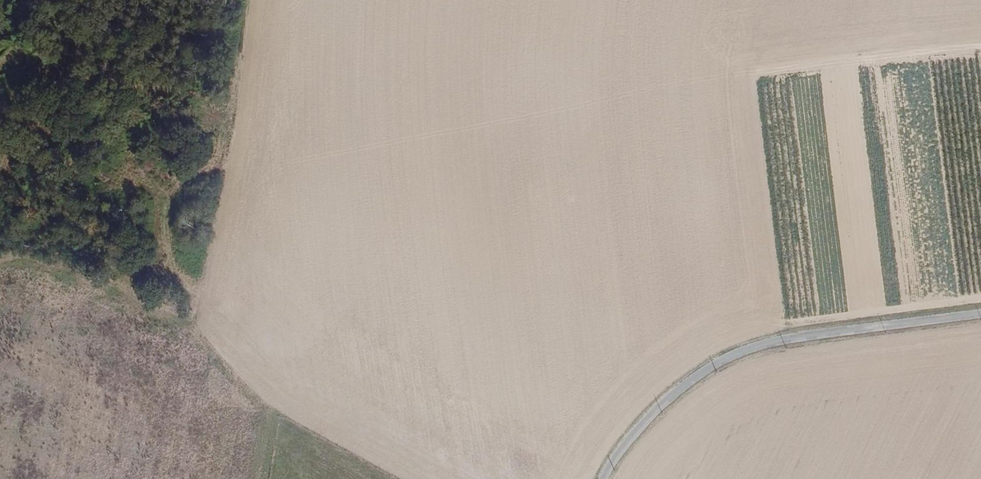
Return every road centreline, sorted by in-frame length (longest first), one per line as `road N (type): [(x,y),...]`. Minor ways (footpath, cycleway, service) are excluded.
road 1 (unclassified): [(980,313),(740,349),(668,395),(611,457),(603,478)]

